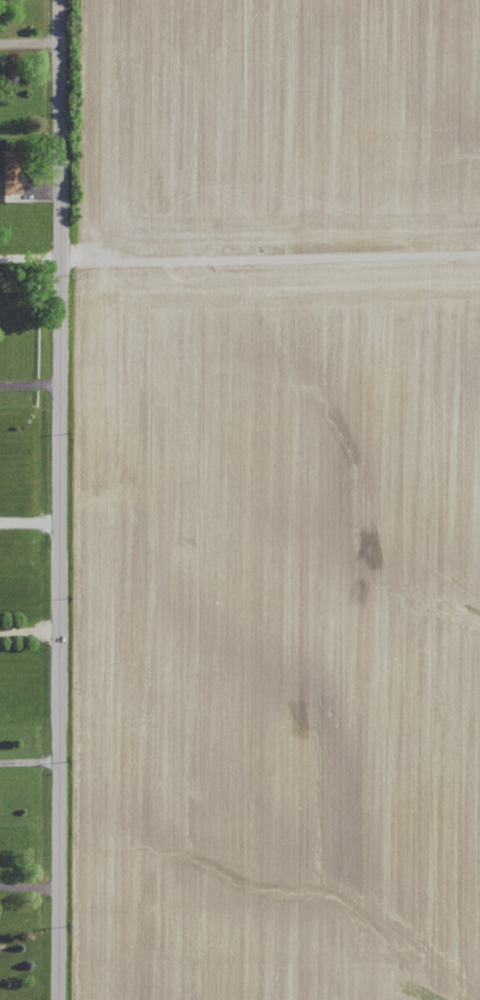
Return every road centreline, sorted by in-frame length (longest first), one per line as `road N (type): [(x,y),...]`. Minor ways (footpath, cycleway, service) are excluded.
road 1 (residential): [(59,999),(61,0)]
road 2 (residential): [(62,256),(479,279)]

